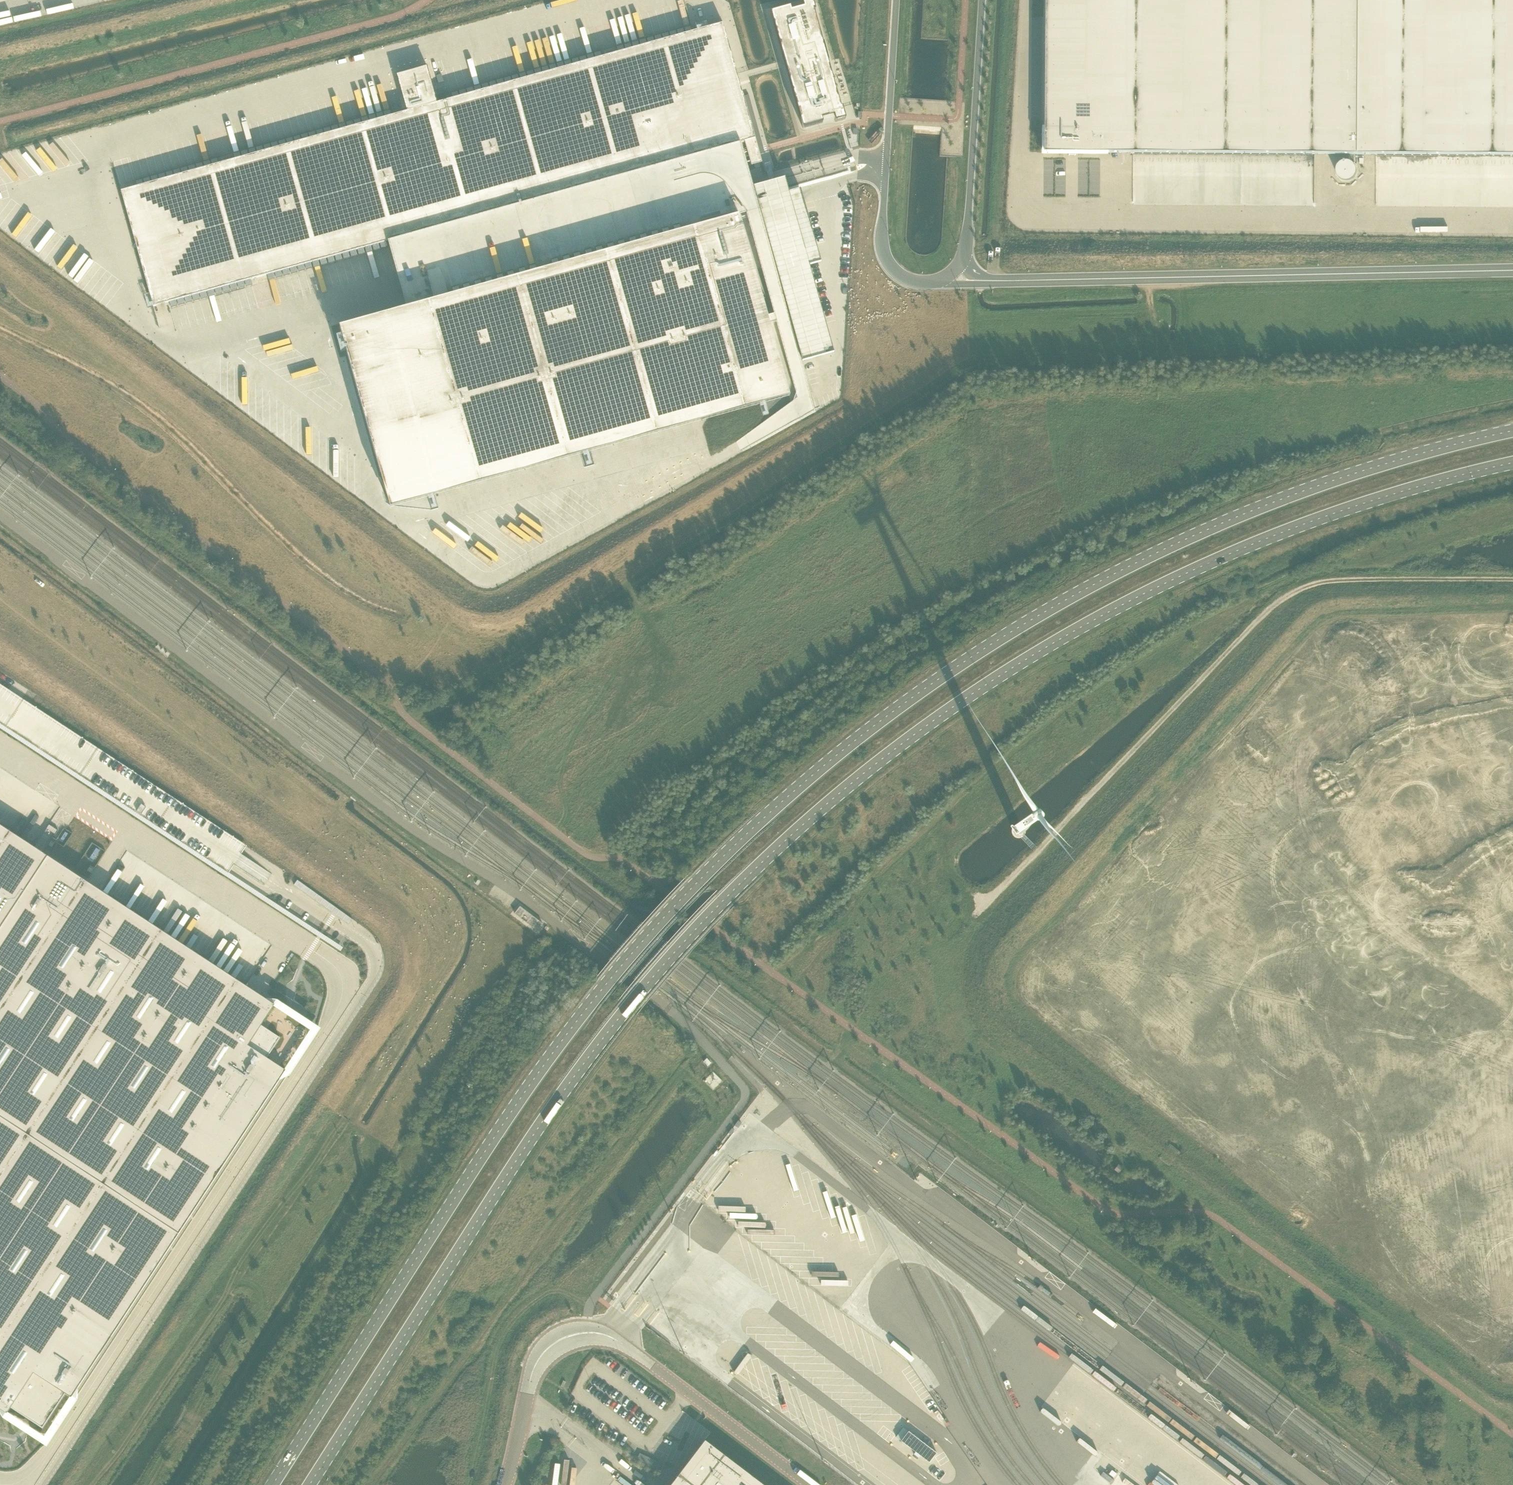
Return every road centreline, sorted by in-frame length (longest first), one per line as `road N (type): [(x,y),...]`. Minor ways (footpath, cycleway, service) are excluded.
road 1 (primary): [(1512,433),(1323,486),(1187,540),(1051,610),(844,753),(701,884),(560,1048),(271,1484)]
road 2 (primary): [(311,1484),(585,1068),(664,964),(773,851),(959,707),(1071,636),(1200,569),(1337,513),(1512,464)]
road 3 (unclassified): [(957,270),(993,282),(1512,270)]
road 4 (unclassified): [(504,1484),(540,1358),(555,1342),(586,1332),(622,1344),(809,1484)]
road 5 (unclassified): [(957,270),(965,245),(980,0)]
road 6 (track): [(625,588),(447,704),(409,719)]
road 7 (unclassified): [(895,0),(884,200)]
road 8 (unclassified): [(884,200),(882,242),(892,269),(919,281),(957,270)]

